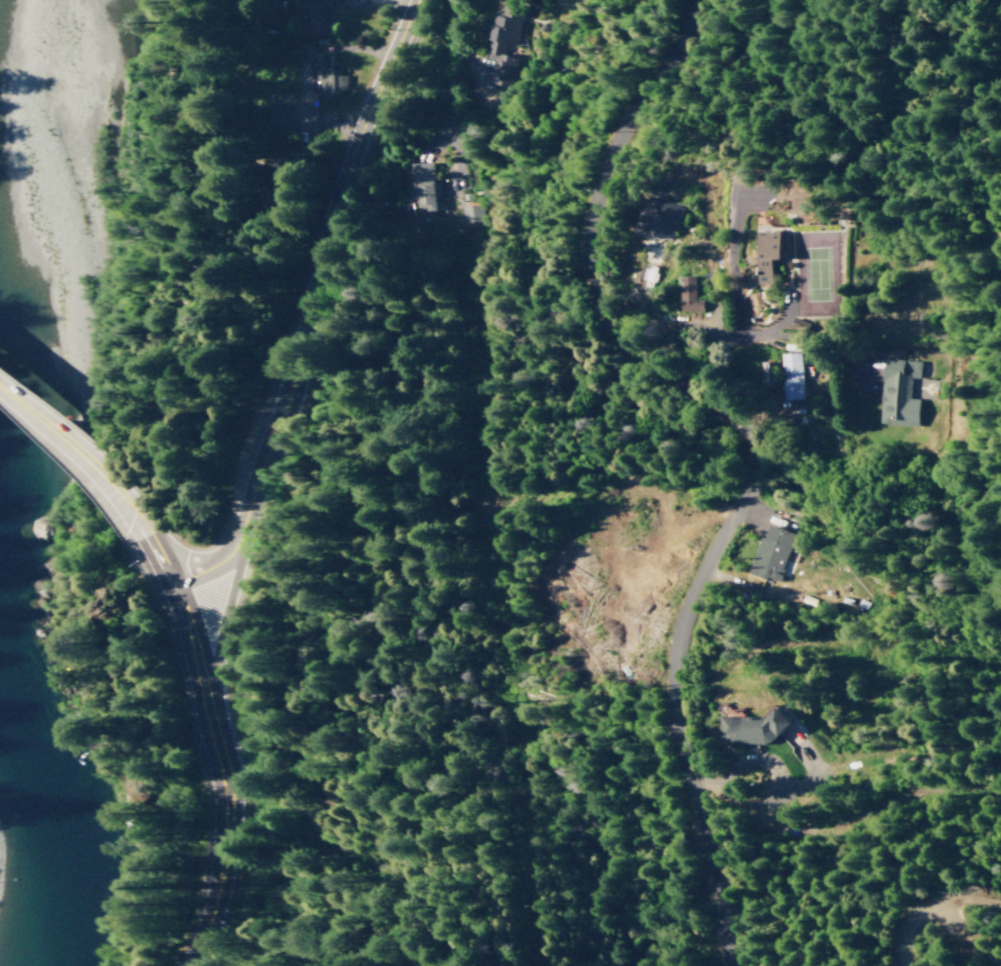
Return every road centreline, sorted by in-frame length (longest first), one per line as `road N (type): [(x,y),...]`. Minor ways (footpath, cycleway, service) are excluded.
road 1 (residential): [(735,965),(711,802),(681,678),(685,633),(704,577),(761,457),(736,411),(621,326),(604,280),(603,246),(628,131),(687,0)]
road 2 (secondary): [(173,587),(215,569),(238,526),(308,252),(423,0)]
road 3 (trunk): [(182,965),(201,906),(213,762),(207,694),(173,587)]
road 4 (residential): [(613,311),(960,340)]
road 5 (residential): [(701,764),(788,821),(821,825),(926,772),(961,769),(1000,779)]
road 6 (trunk): [(0,390),(84,463),(136,524)]

